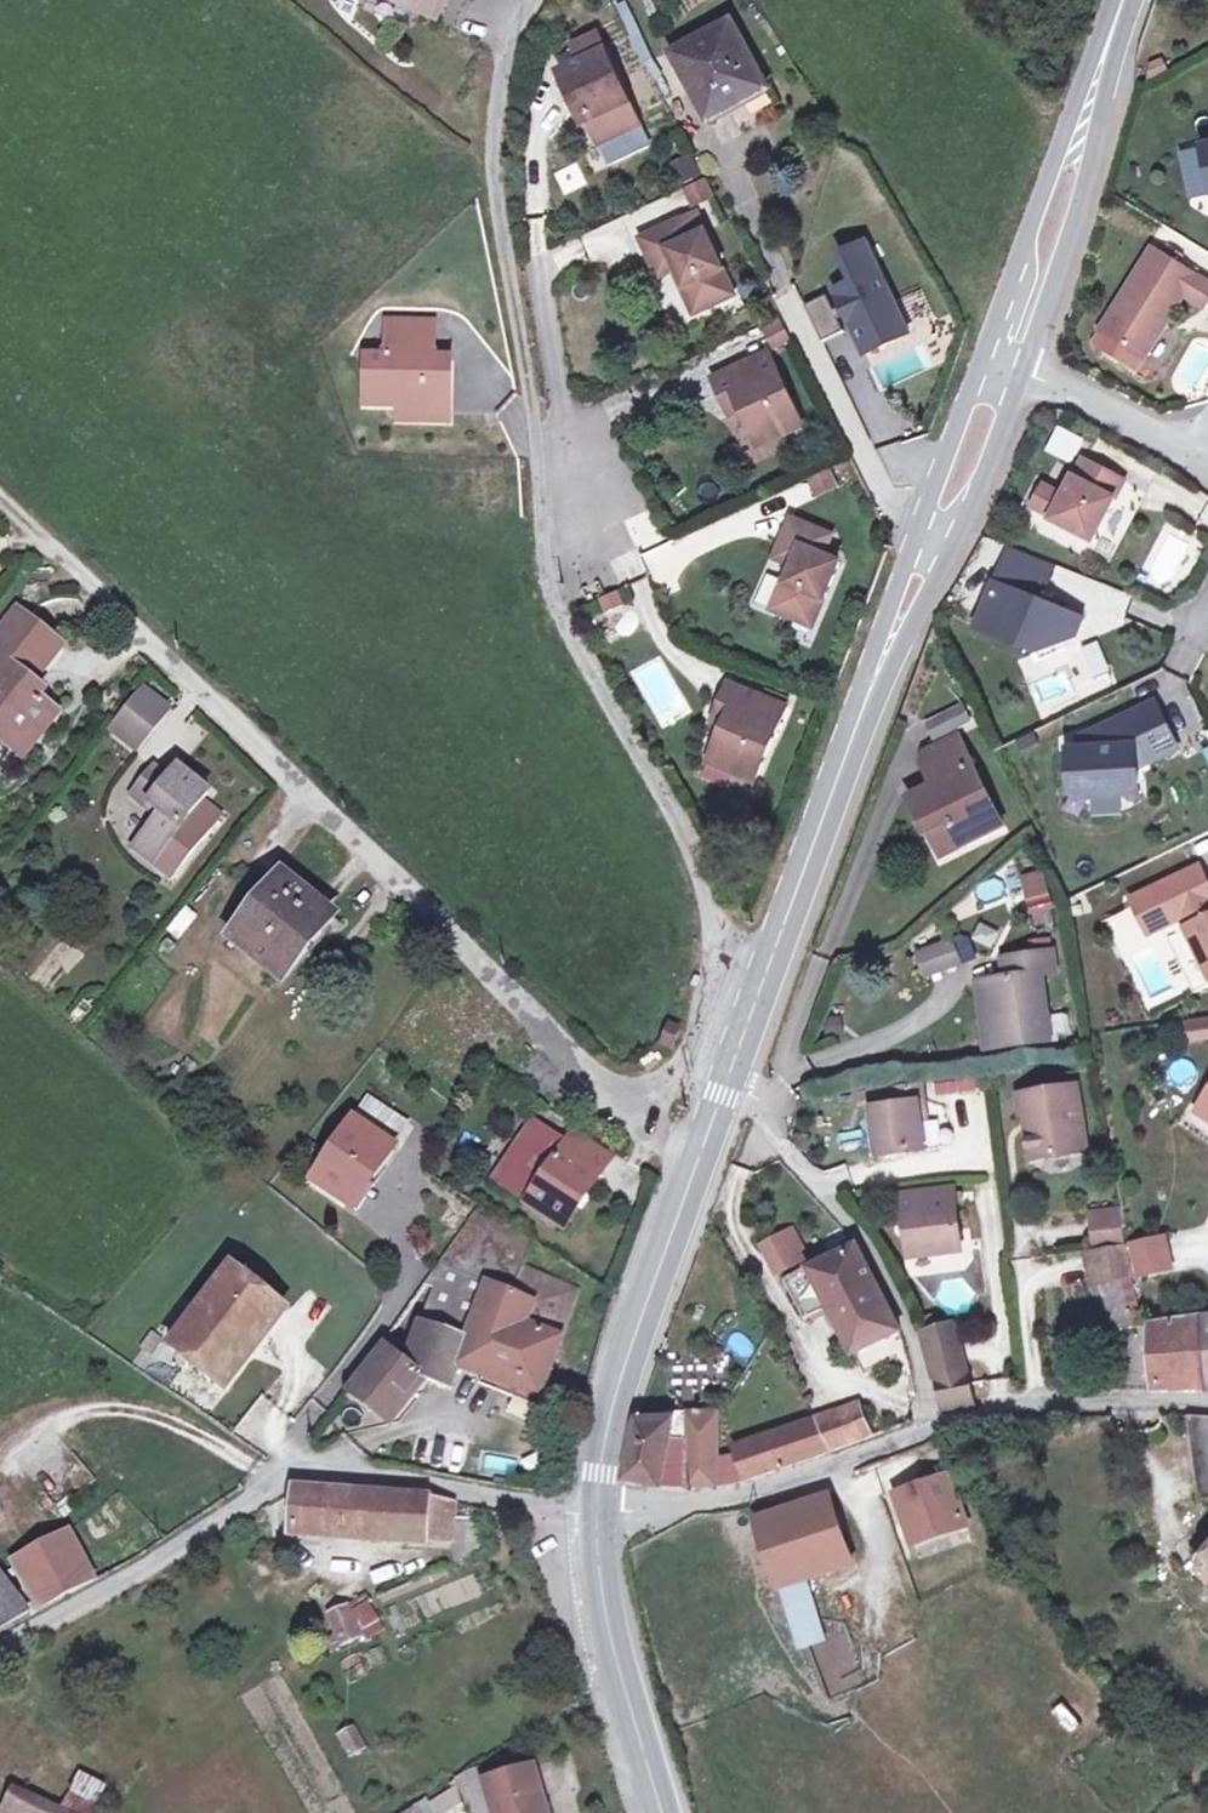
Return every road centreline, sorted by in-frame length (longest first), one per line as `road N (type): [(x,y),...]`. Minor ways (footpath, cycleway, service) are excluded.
road 1 (residential): [(527,0),(504,33),(496,145),(542,422),(563,467),(571,540),(551,591),(609,708),(670,806),(721,941)]
road 2 (residential): [(0,492),(637,1102)]
road 3 (secondary): [(763,978),(901,611),(1011,350)]
road 4 (residential): [(597,1518),(502,1496),(301,1473),(0,1656)]
road 5 (unclassified): [(930,1422),(927,1361),(877,1246),(763,1104),(728,1084)]
road 6 (secondary): [(597,1518),(623,1373),(700,1163)]
road 7 (secondary): [(1011,350),(1128,0)]
road 8 (unclassified): [(930,1422),(772,1484),(597,1518)]
road 9 (secondary): [(666,1812),(604,1602),(597,1518)]
road 10 (unclassified): [(1207,1403),(1120,1399),(930,1422)]
road 11 (residential): [(1207,469),(1011,350)]
road 12 (residential): [(721,941),(684,1072),(637,1102)]

